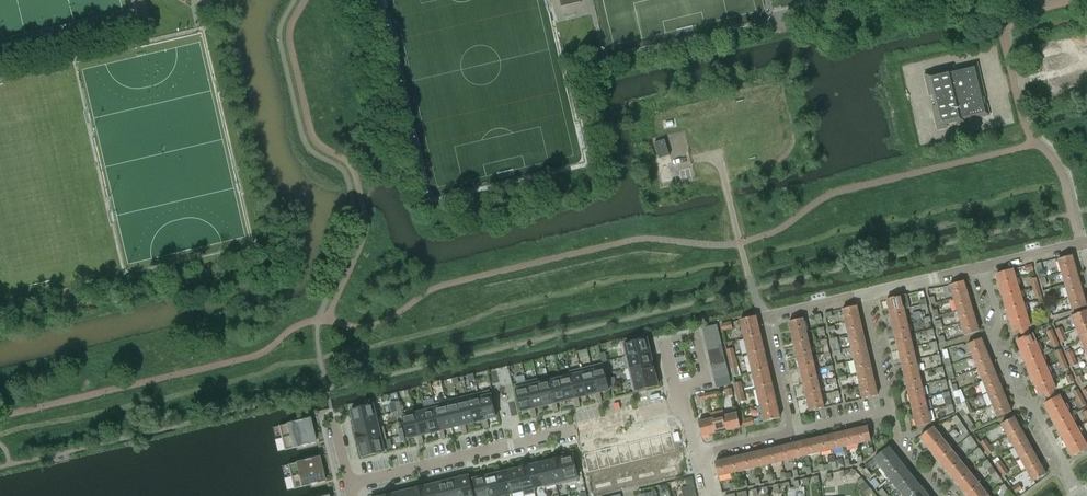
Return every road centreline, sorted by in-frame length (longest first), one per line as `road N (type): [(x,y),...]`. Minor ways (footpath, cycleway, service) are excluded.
road 1 (residential): [(349,484),(685,404)]
road 2 (residential): [(981,268),(1032,410),(1077,495)]
road 3 (residential): [(864,295),(764,318),(792,434)]
road 4 (residential): [(892,412),(864,295)]

